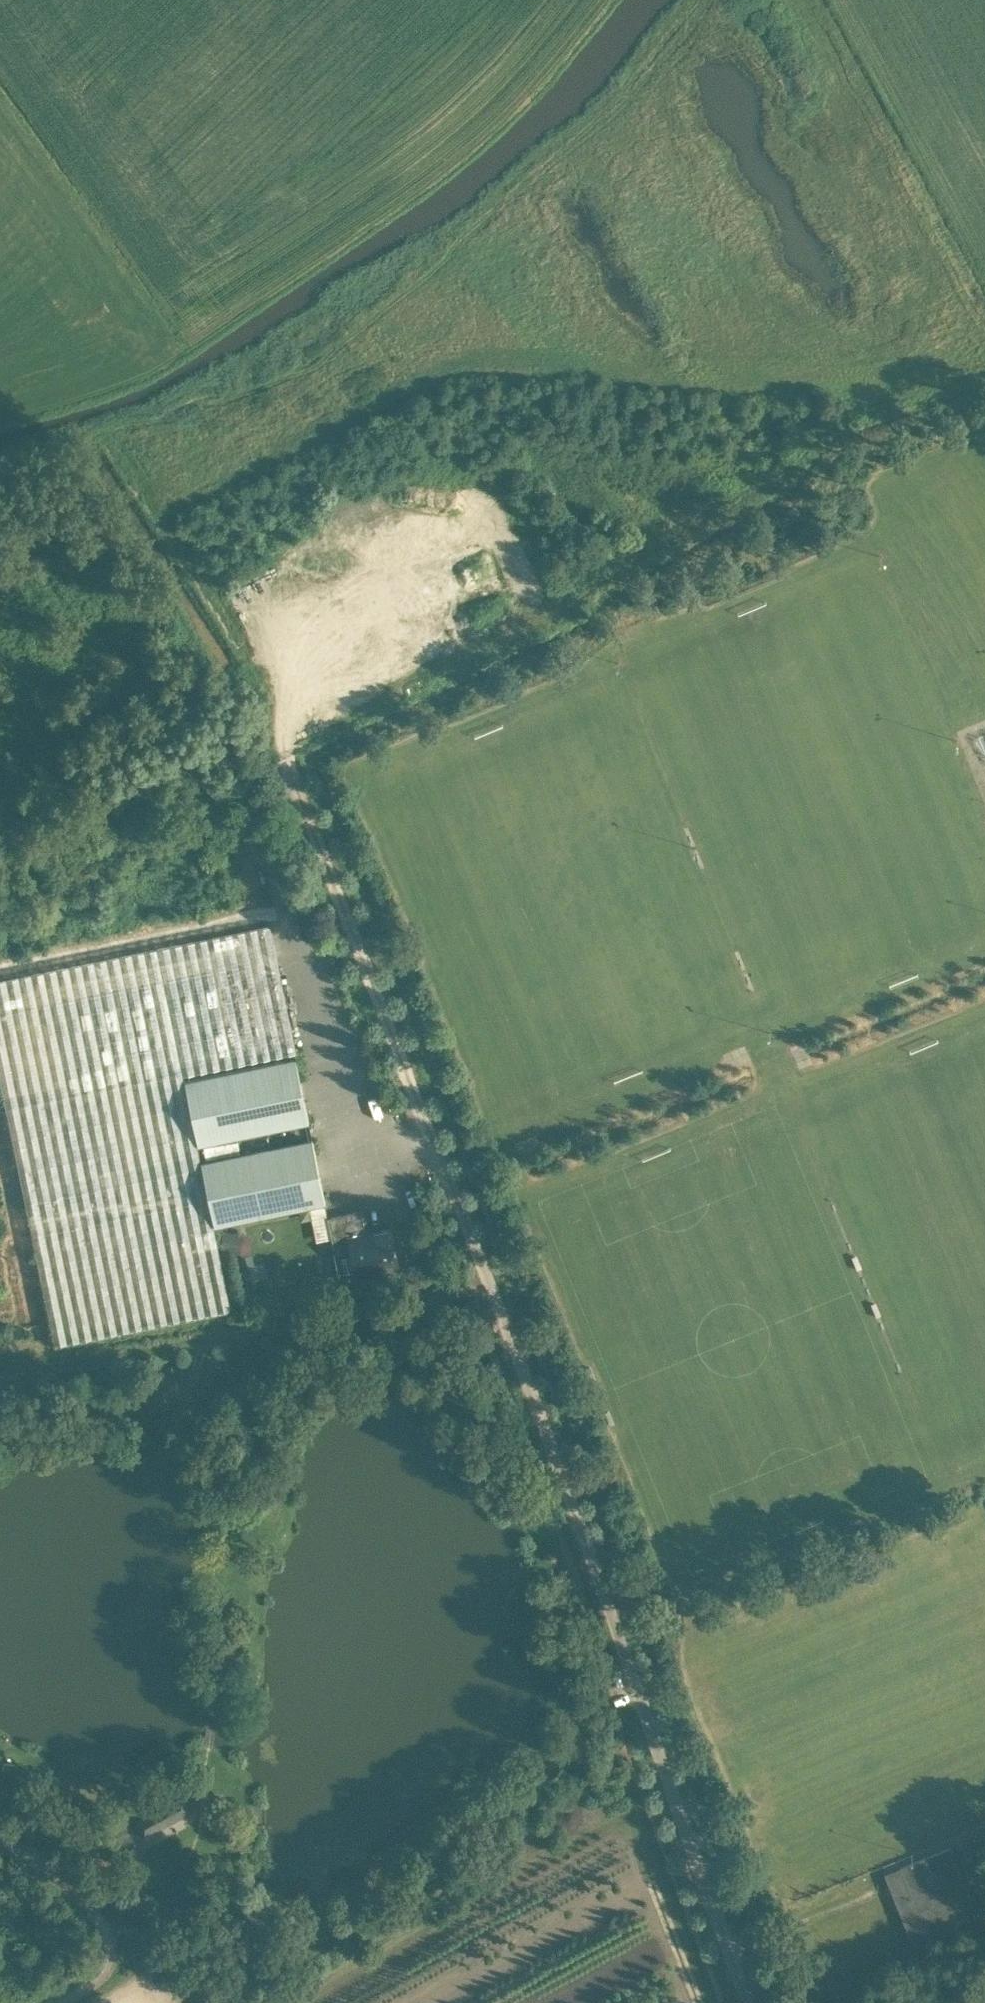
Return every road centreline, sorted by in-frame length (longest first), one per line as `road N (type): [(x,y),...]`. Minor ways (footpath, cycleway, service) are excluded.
road 1 (track): [(752,2002),(397,1053)]

